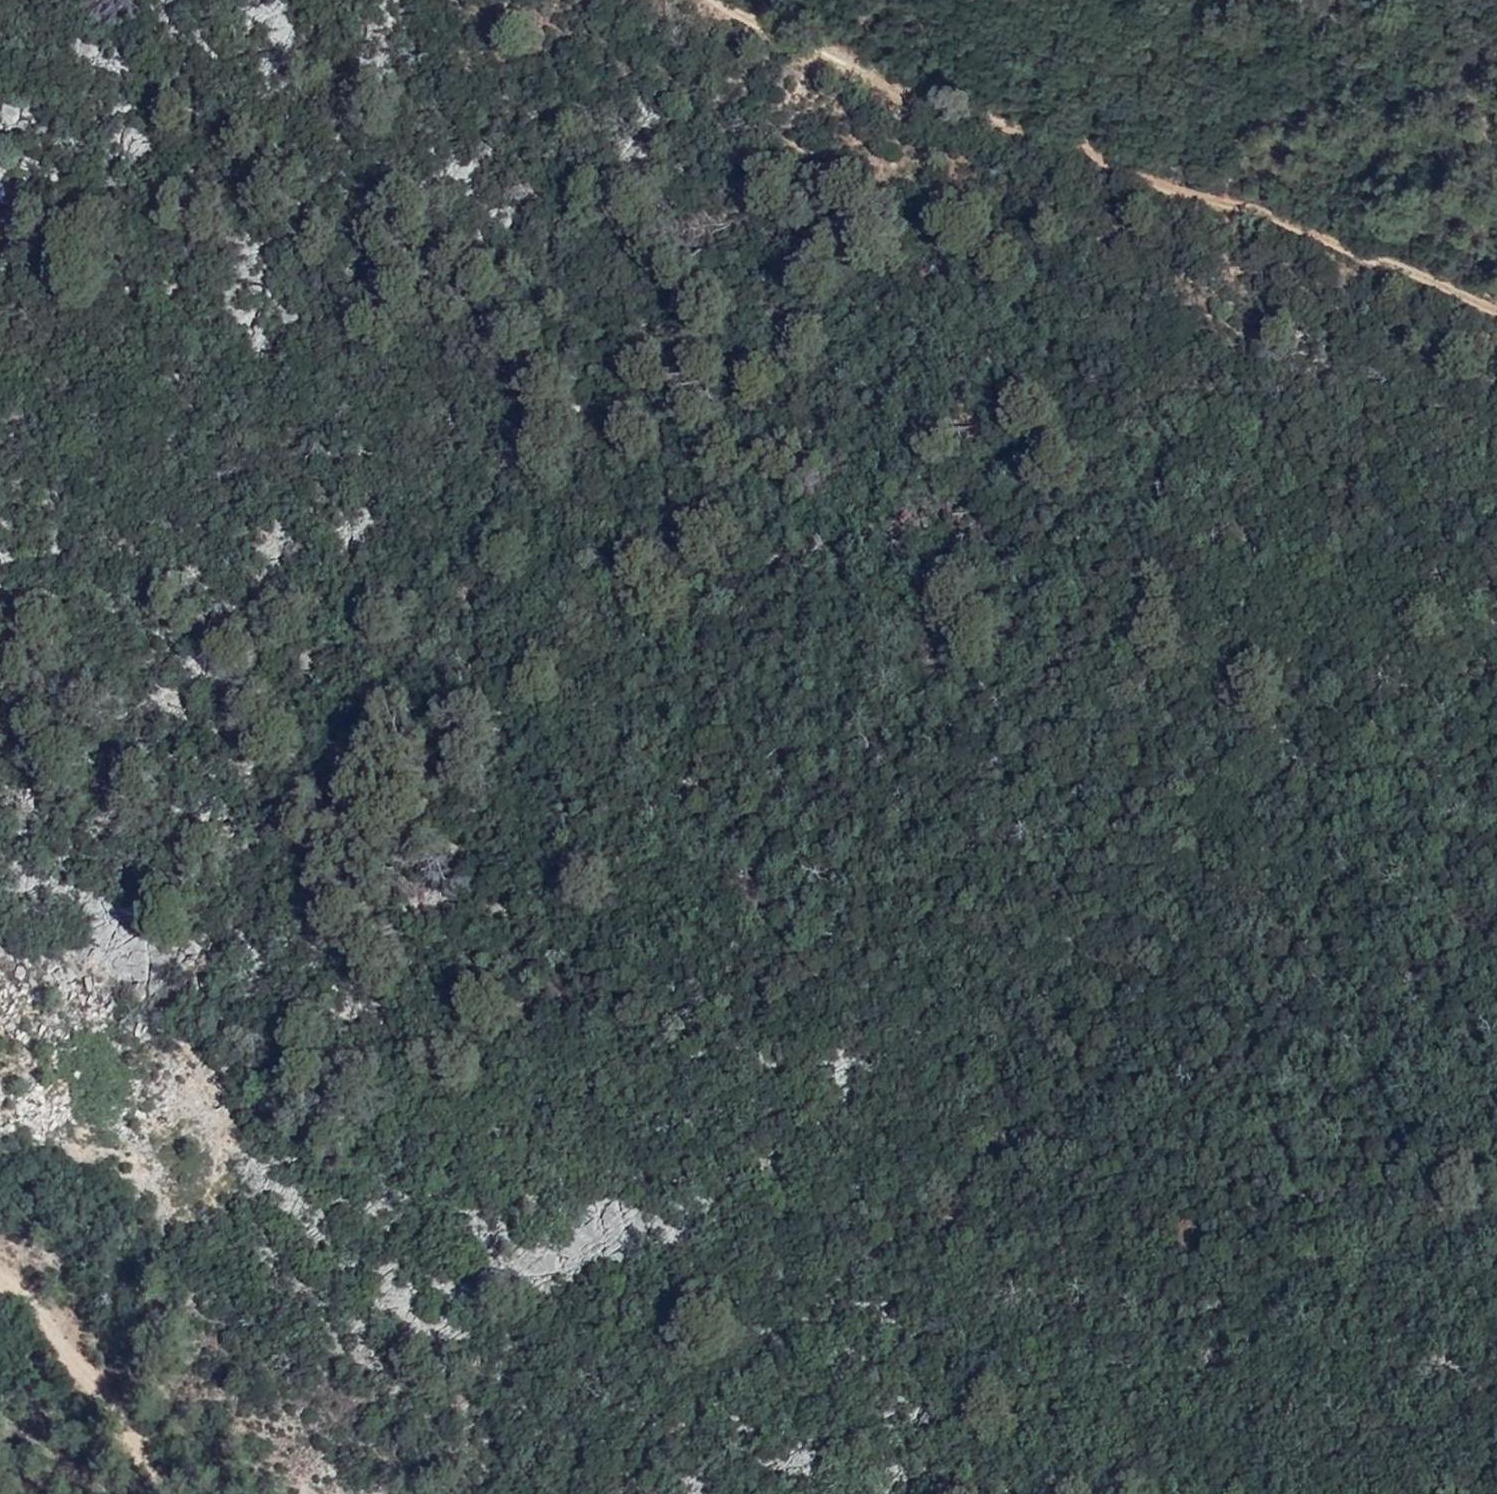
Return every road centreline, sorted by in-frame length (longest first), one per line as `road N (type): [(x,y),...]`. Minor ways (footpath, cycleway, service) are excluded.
road 1 (track): [(716,0),(749,32),(1496,313)]
road 2 (track): [(0,1298),(187,1493)]

